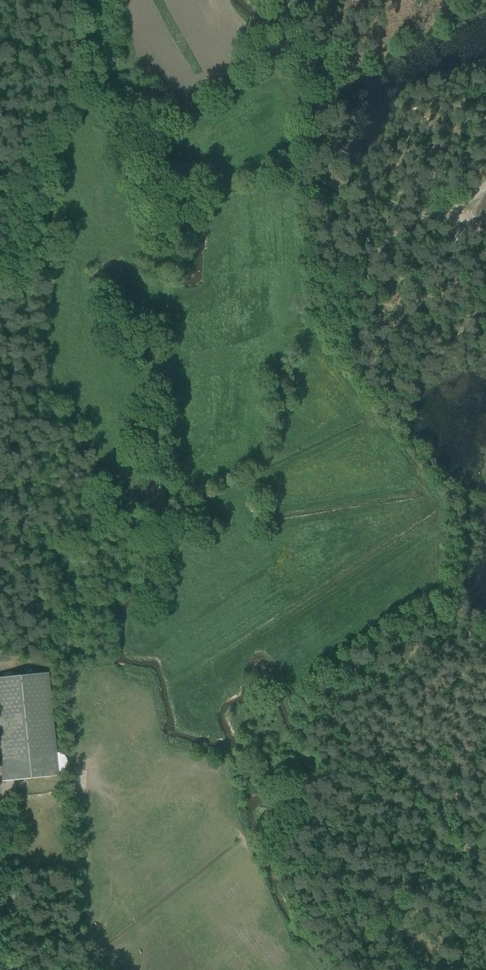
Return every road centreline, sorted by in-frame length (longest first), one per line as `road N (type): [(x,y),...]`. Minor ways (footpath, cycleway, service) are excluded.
road 1 (track): [(336,291),(420,215),(485,179)]

